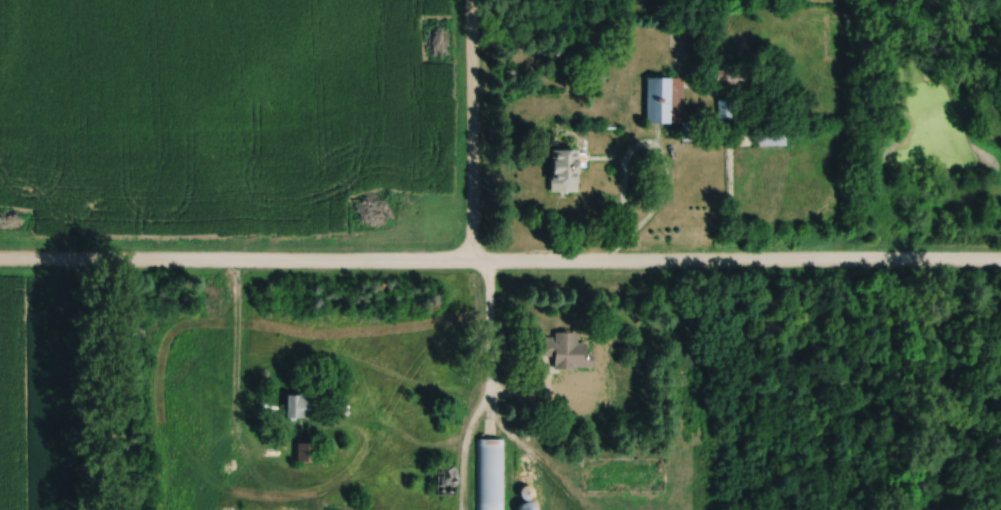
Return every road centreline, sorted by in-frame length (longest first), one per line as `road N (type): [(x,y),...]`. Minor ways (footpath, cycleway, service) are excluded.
road 1 (tertiary): [(1000,266),(0,263)]
road 2 (residential): [(471,265),(470,0)]

